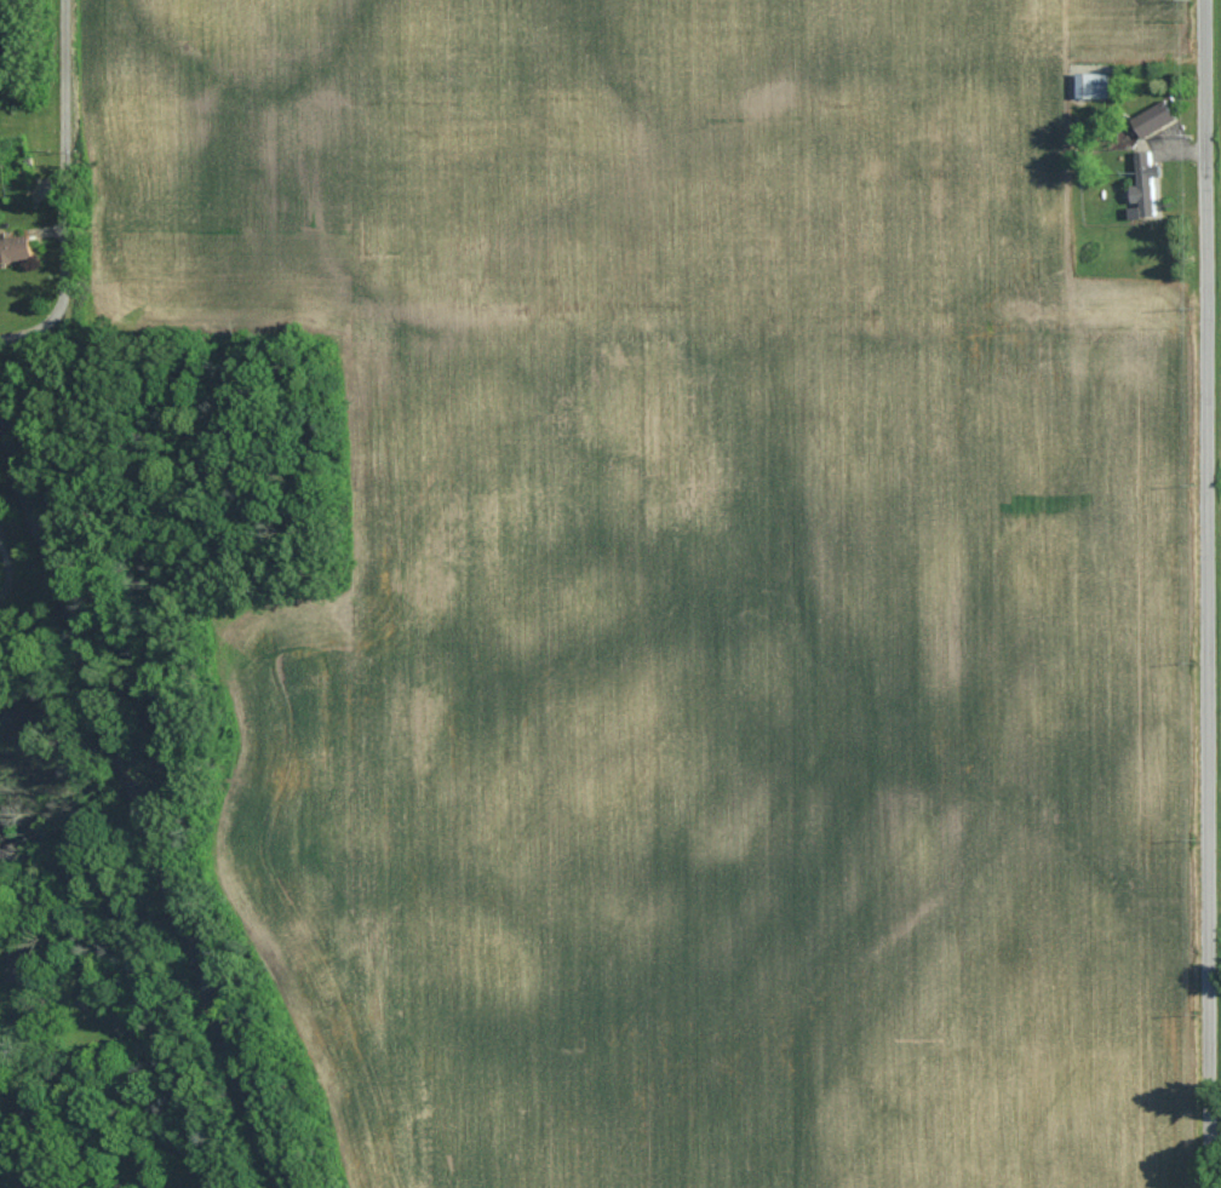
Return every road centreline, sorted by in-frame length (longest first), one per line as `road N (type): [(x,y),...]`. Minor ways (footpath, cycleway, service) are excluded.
road 1 (residential): [(1206,1187),(1205,0)]
road 2 (residential): [(65,248),(65,0)]
road 3 (residential): [(0,338),(42,327),(63,311),(65,248)]

